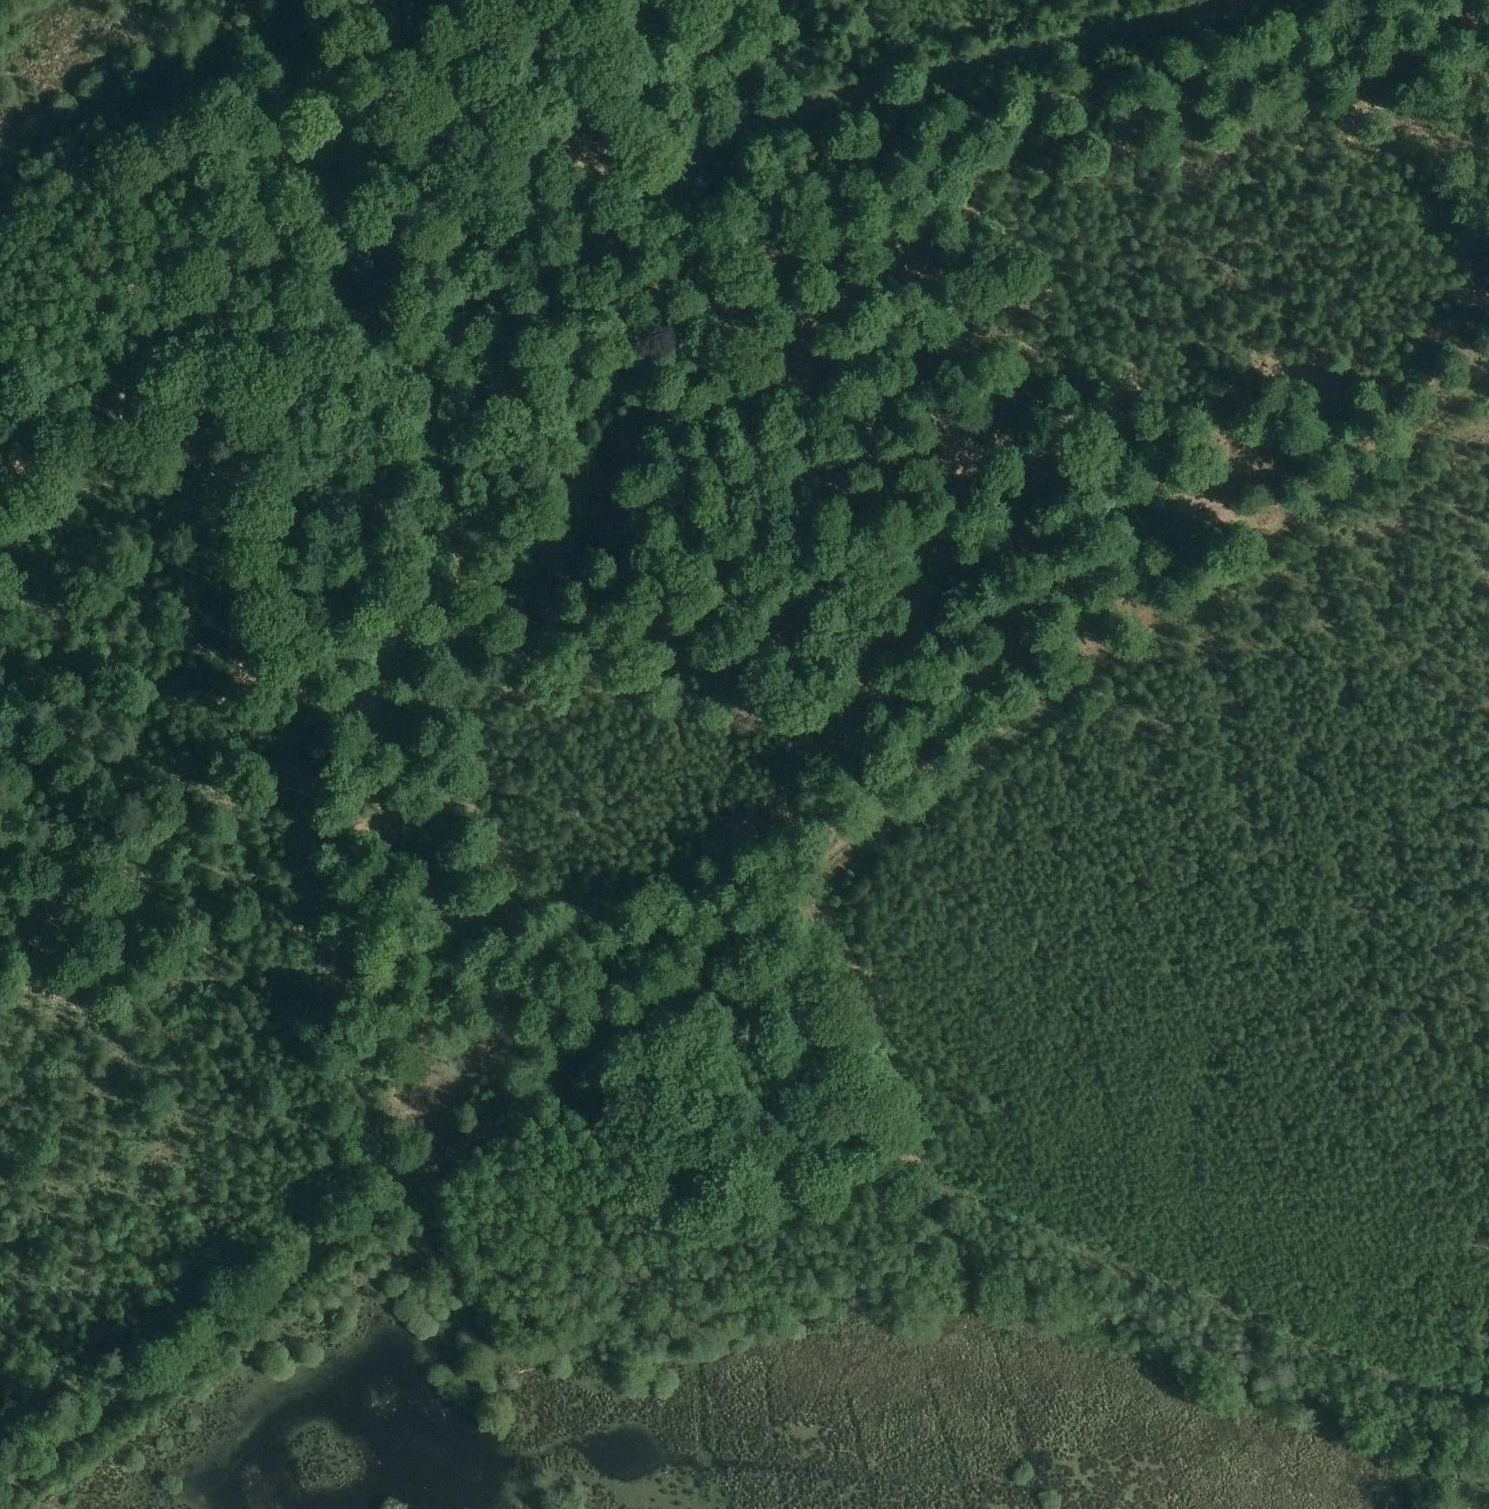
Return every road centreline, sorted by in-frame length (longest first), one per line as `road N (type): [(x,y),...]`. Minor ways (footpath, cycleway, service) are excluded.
road 1 (track): [(293,0),(275,346),(282,696),(342,1067),(414,1188)]
road 2 (track): [(612,1031),(1488,380)]
road 3 (track): [(0,1493),(414,1188)]
road 4 (track): [(414,1188),(612,1031)]

